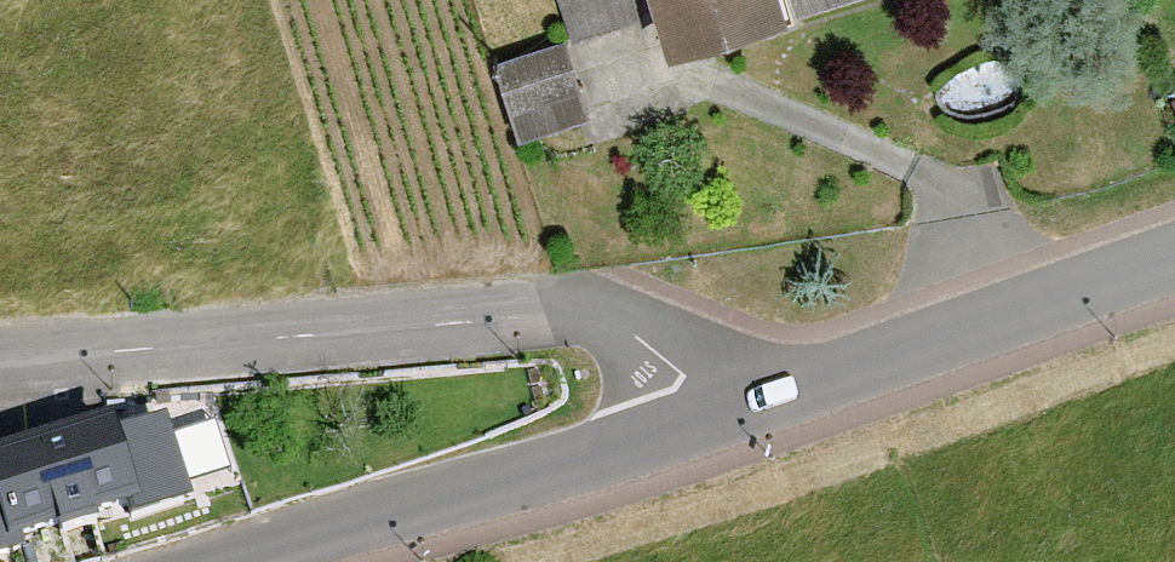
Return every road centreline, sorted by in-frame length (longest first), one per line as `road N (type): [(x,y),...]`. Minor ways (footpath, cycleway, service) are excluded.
road 1 (residential): [(779,397),(638,306),(579,299),(0,351)]
road 2 (tertiary): [(779,397),(221,561)]
road 3 (tertiary): [(1174,263),(779,397)]

